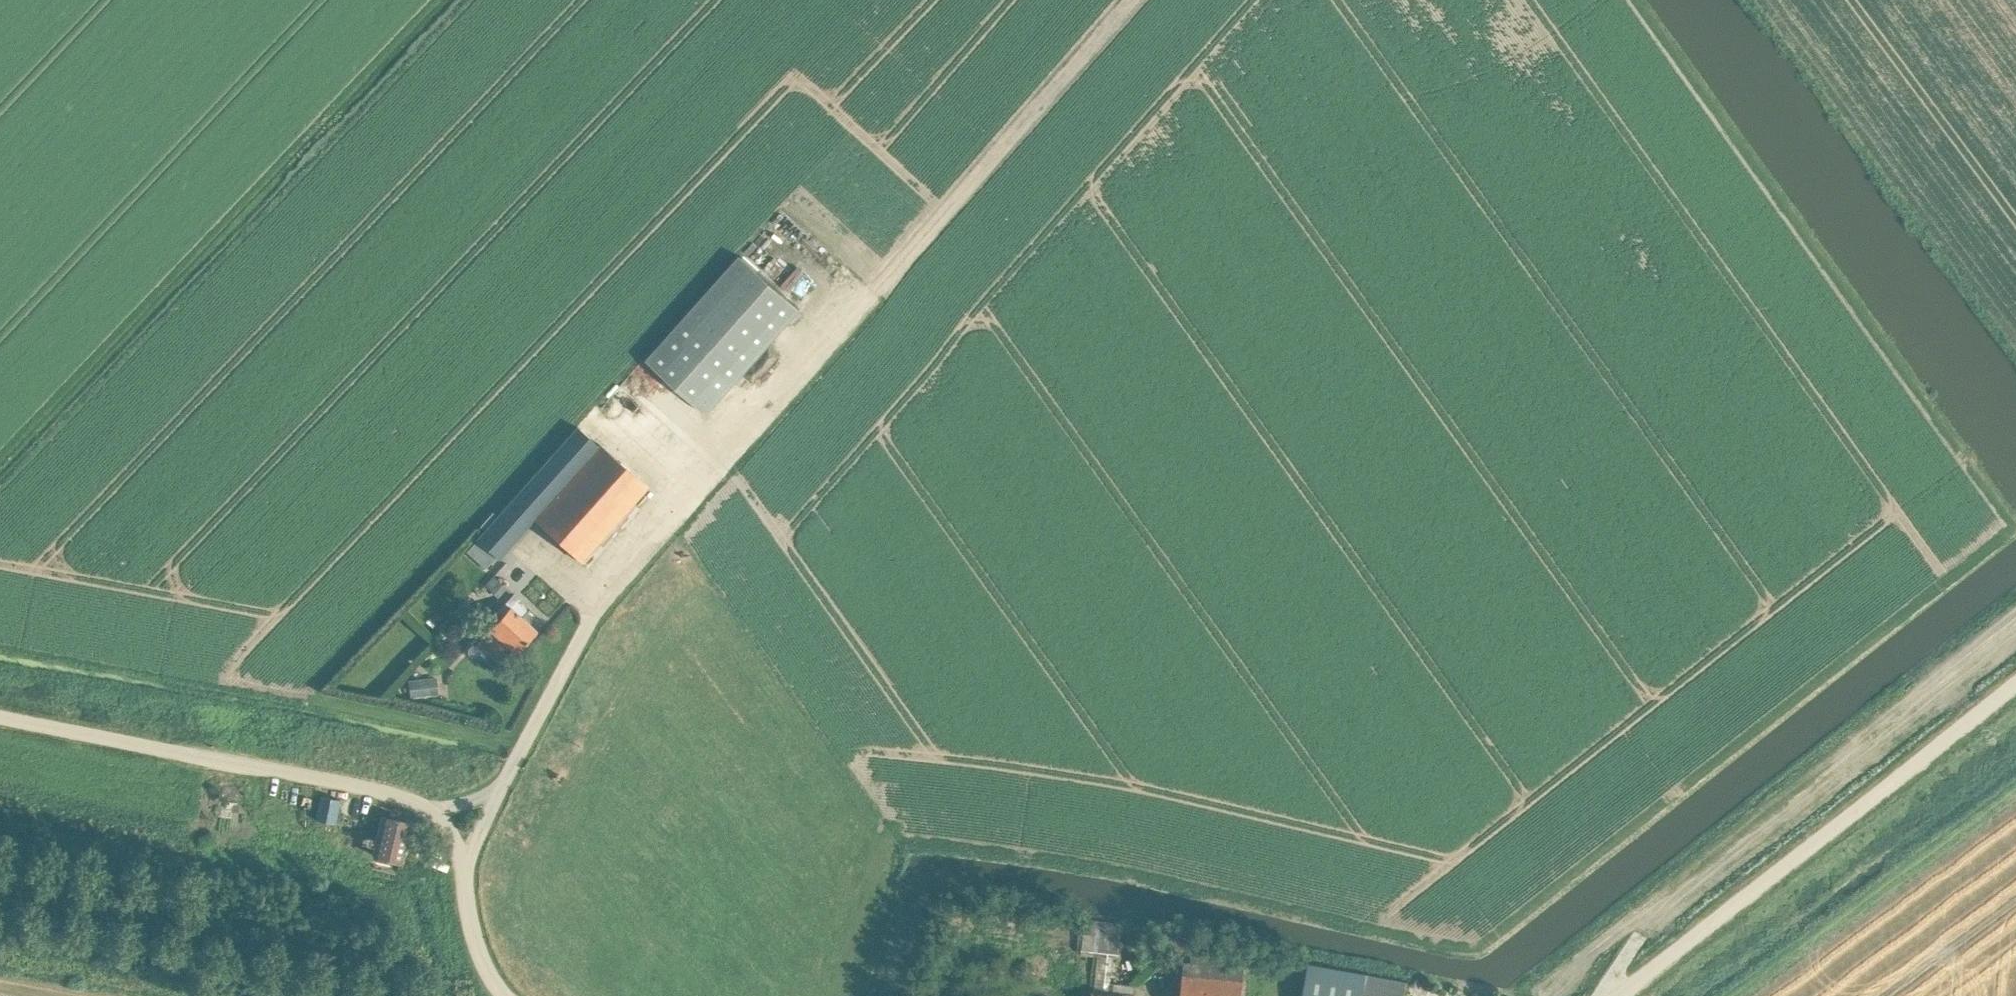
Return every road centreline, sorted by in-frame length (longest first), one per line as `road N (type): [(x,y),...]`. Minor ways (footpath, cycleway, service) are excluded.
road 1 (unclassified): [(498,995),(463,922),(451,841),(435,817),(403,800),(0,720)]
road 2 (unclassified): [(1617,995),(2015,678)]

